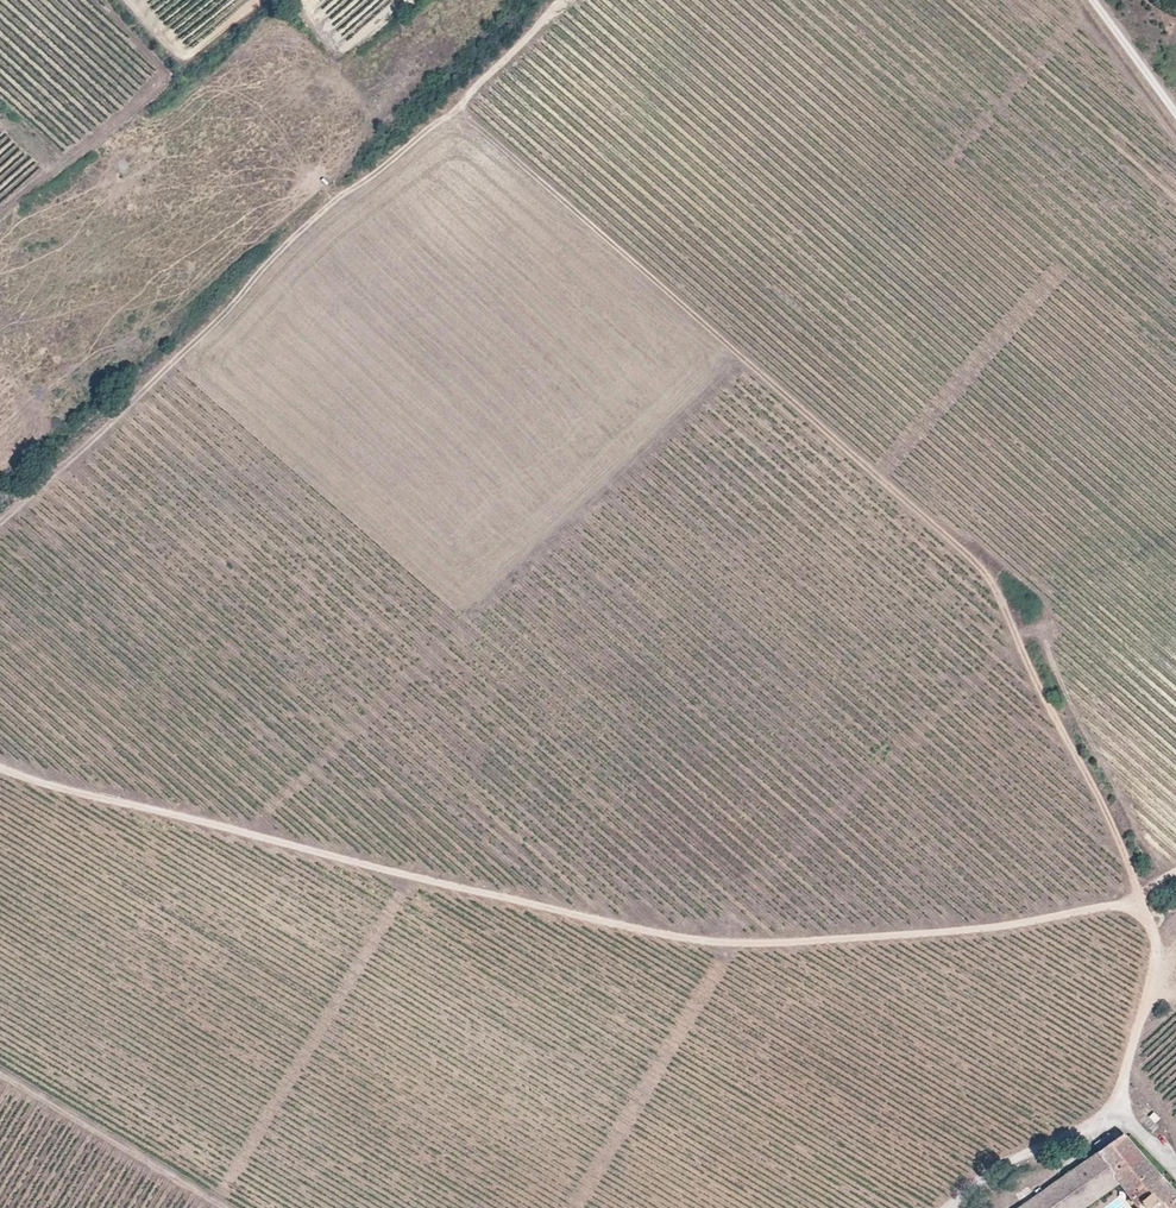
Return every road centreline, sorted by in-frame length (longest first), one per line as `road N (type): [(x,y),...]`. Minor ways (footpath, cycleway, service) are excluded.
road 1 (track): [(0,765),(345,860),(688,937),(821,942),(1127,906)]
road 2 (track): [(0,523),(292,238),(564,0)]
road 3 (track): [(1127,906),(1154,934),(1155,966),(1112,1118)]
road 4 (track): [(1091,0),(1175,117)]

